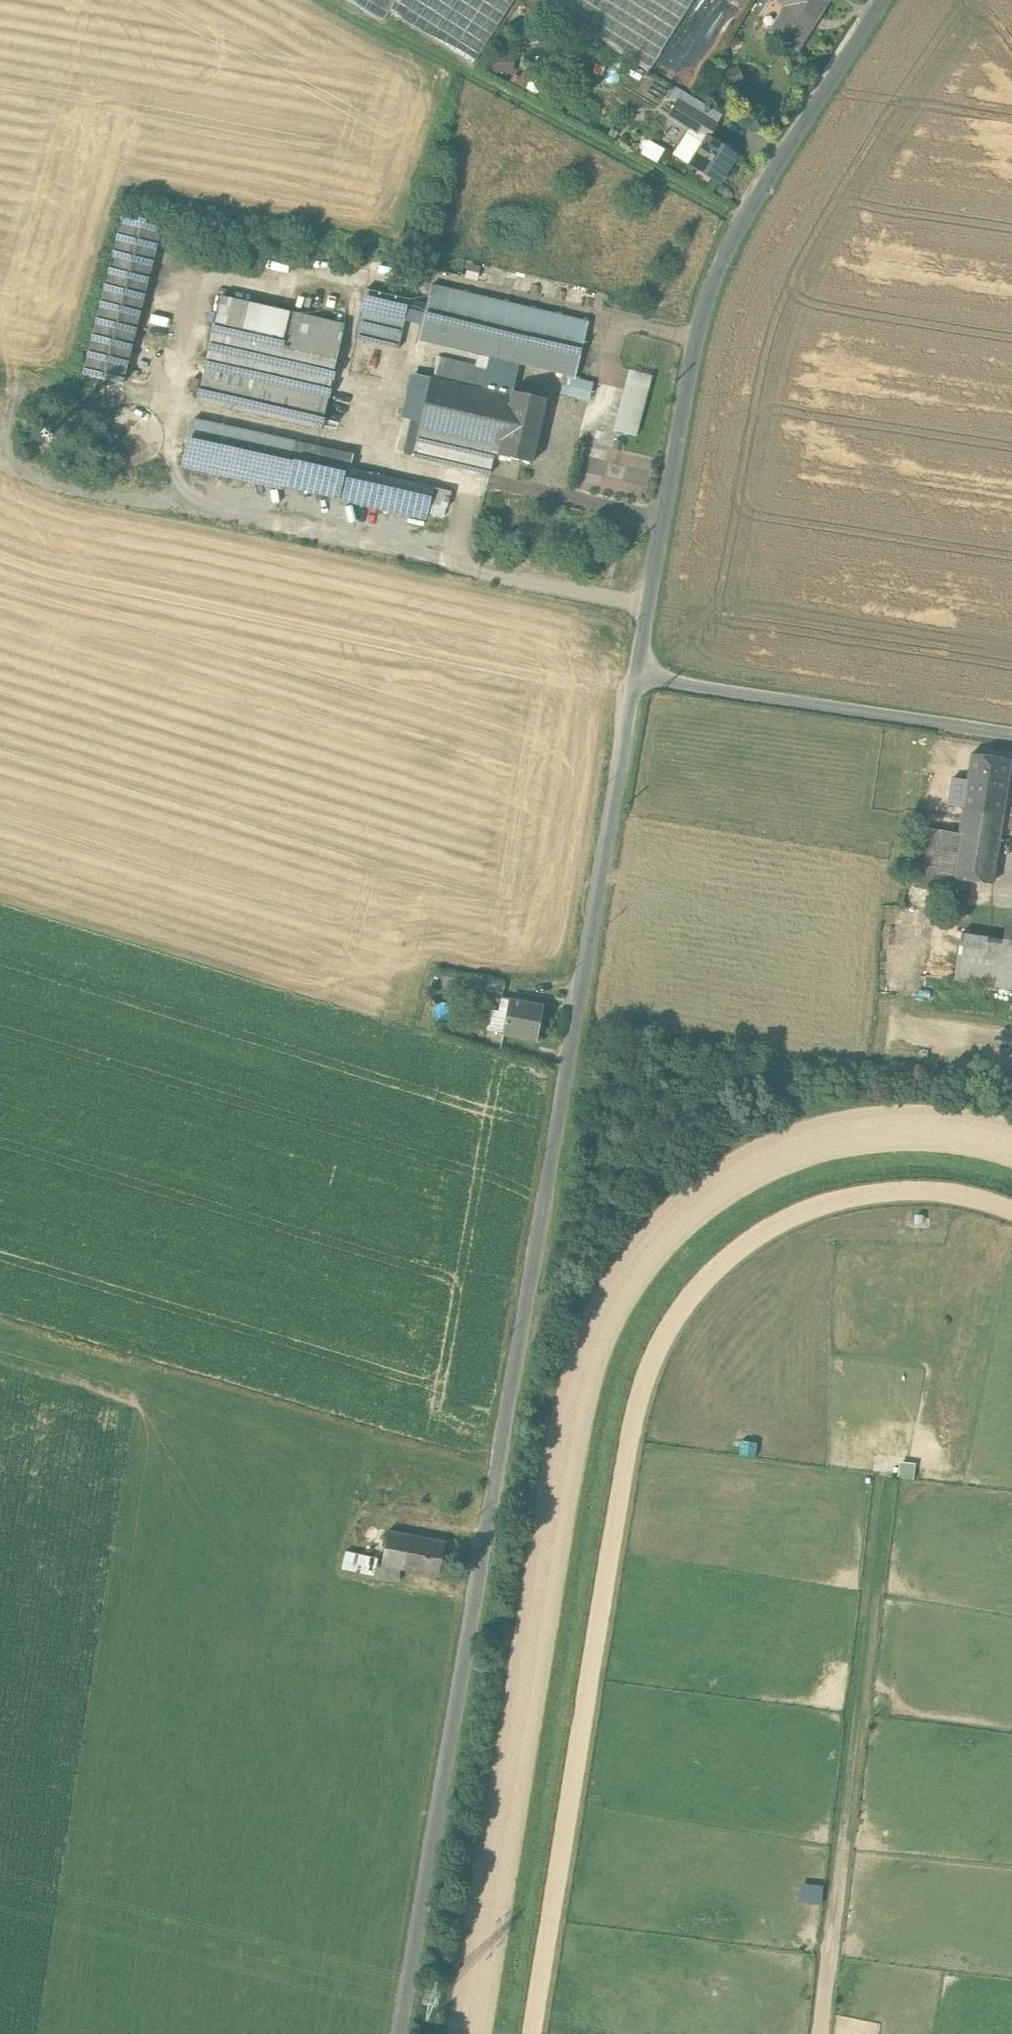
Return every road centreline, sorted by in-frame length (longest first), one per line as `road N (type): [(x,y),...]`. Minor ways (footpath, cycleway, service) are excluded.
road 1 (unclassified): [(410,2033),(642,675)]
road 2 (track): [(0,387),(14,390),(11,453),(27,469),(653,609)]
road 3 (unclassified): [(642,675),(699,332),(736,234),(883,0)]
road 4 (unclassified): [(1011,736),(642,675)]
road 5 (track): [(457,565),(462,486),(379,455),(358,434),(370,365)]

